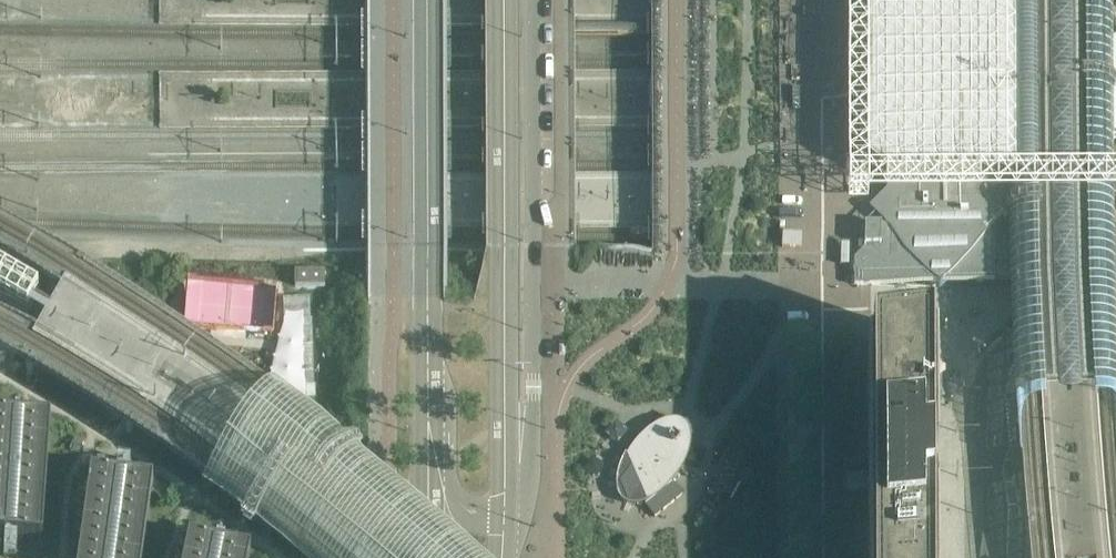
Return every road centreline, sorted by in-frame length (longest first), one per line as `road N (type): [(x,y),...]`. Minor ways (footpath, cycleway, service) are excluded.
road 1 (tertiary): [(500,557),(512,0)]
road 2 (tertiary): [(429,0),(429,557)]

